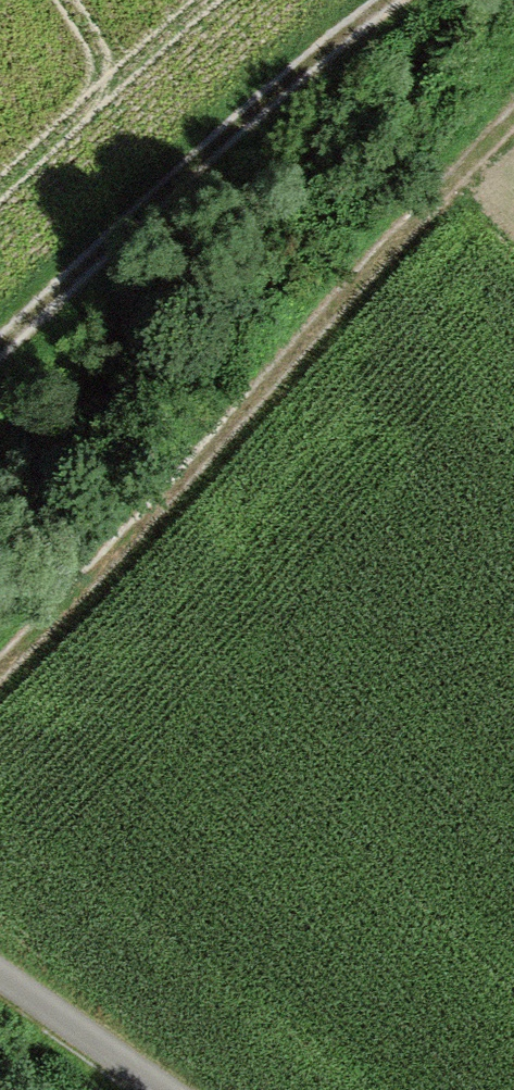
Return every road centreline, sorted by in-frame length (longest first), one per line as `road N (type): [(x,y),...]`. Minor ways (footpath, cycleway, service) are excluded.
road 1 (track): [(0,660),(453,166),(513,116)]
road 2 (track): [(0,344),(247,109),(396,0)]
road 3 (track): [(163,1089),(0,982)]

